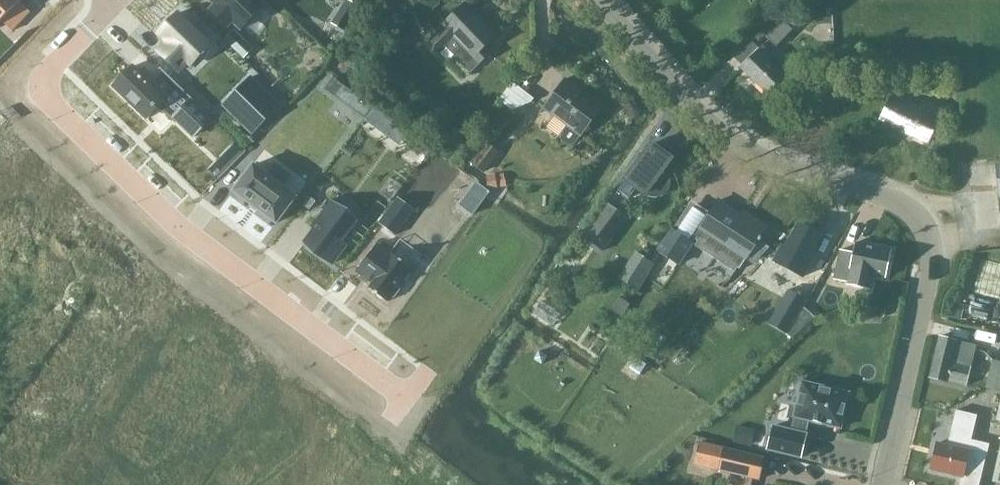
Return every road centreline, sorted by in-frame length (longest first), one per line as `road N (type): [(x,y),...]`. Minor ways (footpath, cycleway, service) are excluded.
road 1 (residential): [(878,484),(928,259),(921,223),(897,203),(794,172),(742,145),(672,81),(604,0)]
road 2 (residential): [(399,395),(210,254),(56,108),(48,67),(107,0)]

